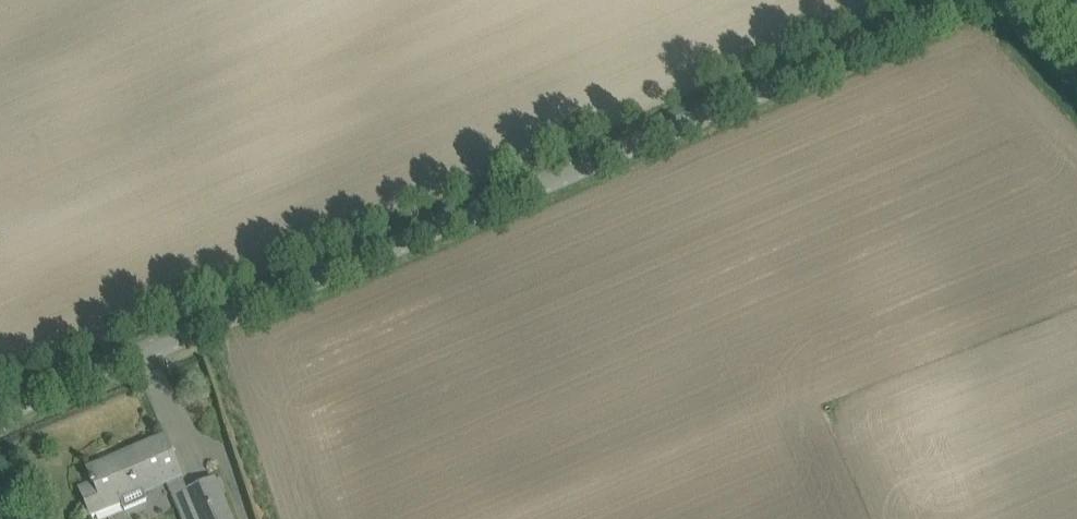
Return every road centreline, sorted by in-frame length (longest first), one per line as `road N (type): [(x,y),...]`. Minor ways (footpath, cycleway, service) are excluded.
road 1 (unclassified): [(0,413),(959,0)]

